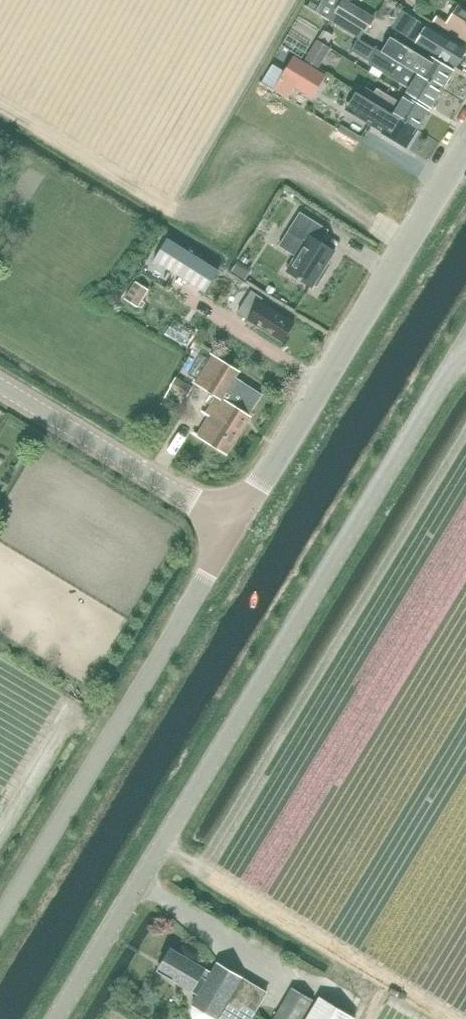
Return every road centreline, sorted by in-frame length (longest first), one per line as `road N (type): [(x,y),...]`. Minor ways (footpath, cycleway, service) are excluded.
road 1 (unclassified): [(58,1018),(465,349)]
road 2 (unclassified): [(0,919),(234,530)]
road 3 (unclassified): [(234,530),(465,150)]
road 4 (unclassified): [(234,530),(0,387)]

